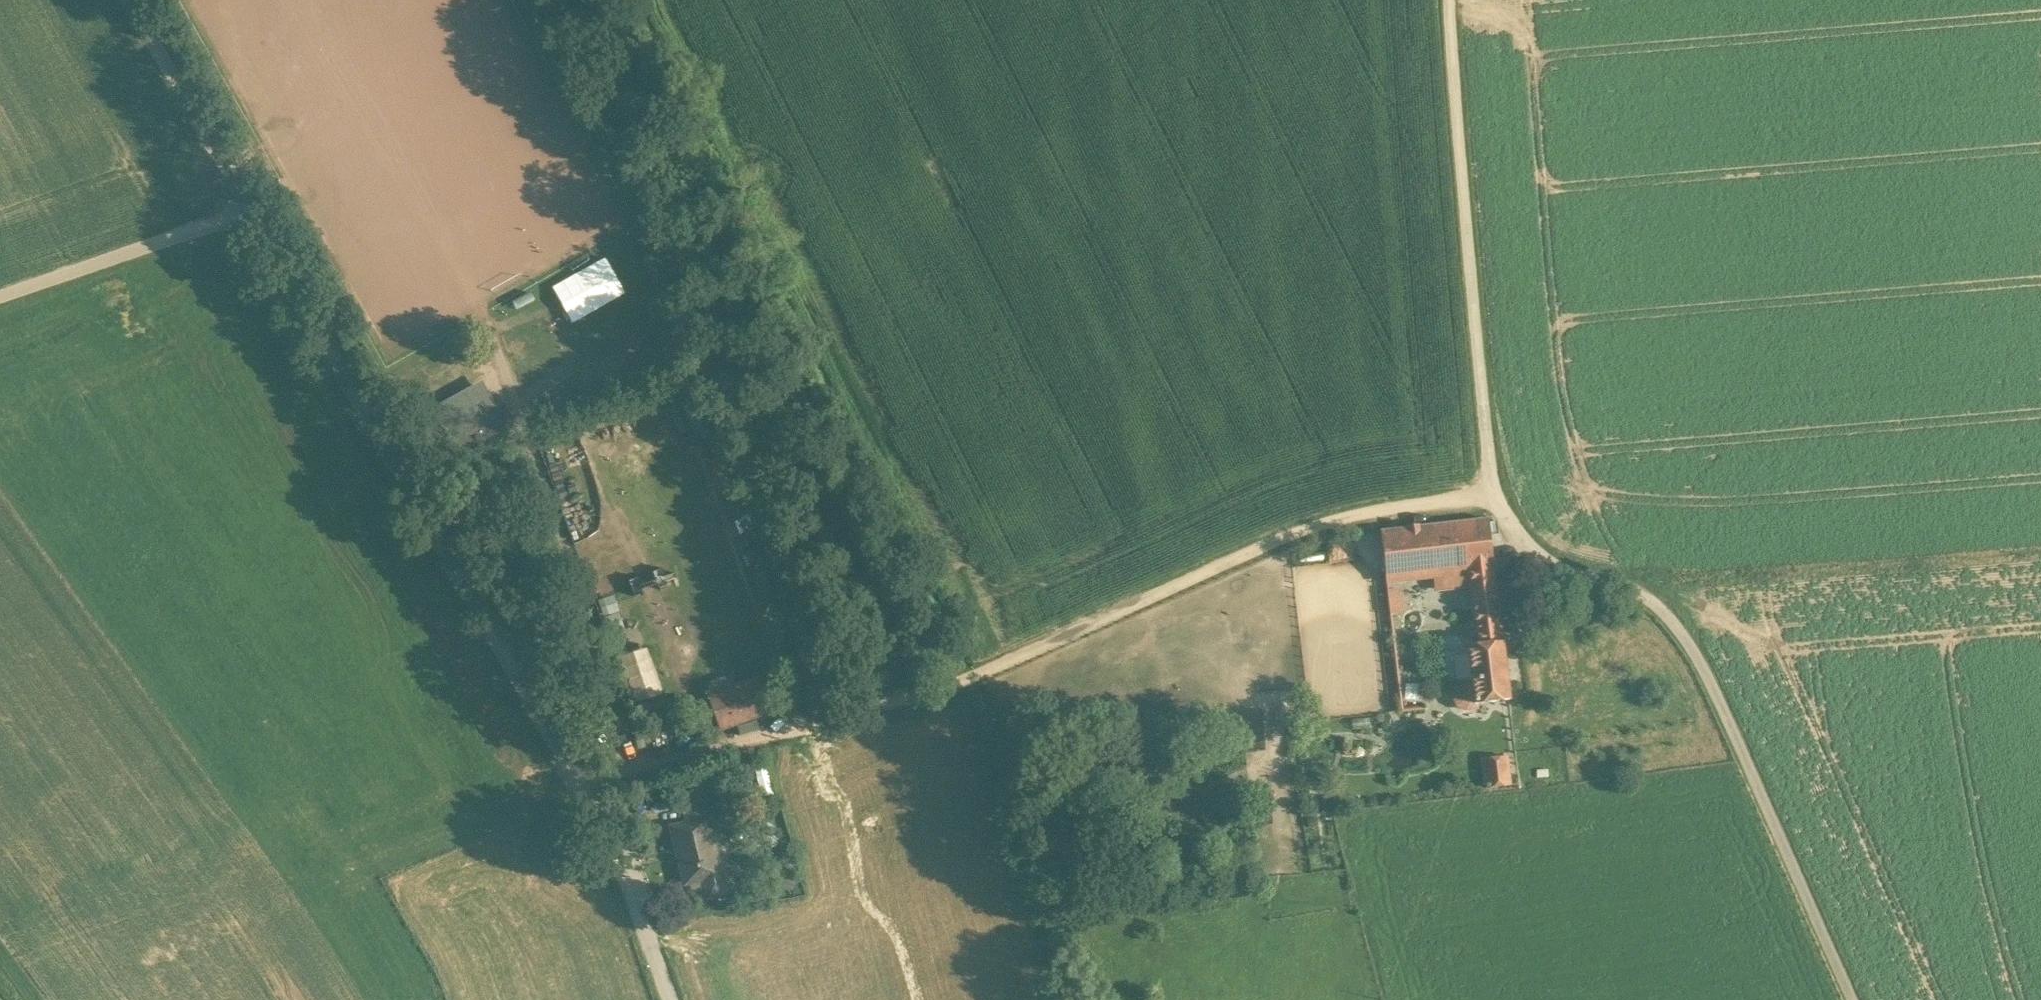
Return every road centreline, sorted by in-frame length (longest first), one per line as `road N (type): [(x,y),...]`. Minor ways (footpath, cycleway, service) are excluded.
road 1 (residential): [(0,292),(271,201),(592,794),(668,999)]
road 2 (track): [(1490,494),(1322,525),(964,686),(797,730)]
road 3 (residential): [(1860,999),(1684,636),(1649,597),(1585,576),(1538,548),(1490,494)]
road 4 (track): [(1490,494),(1449,0)]
road 5 (track): [(151,0),(271,201)]

